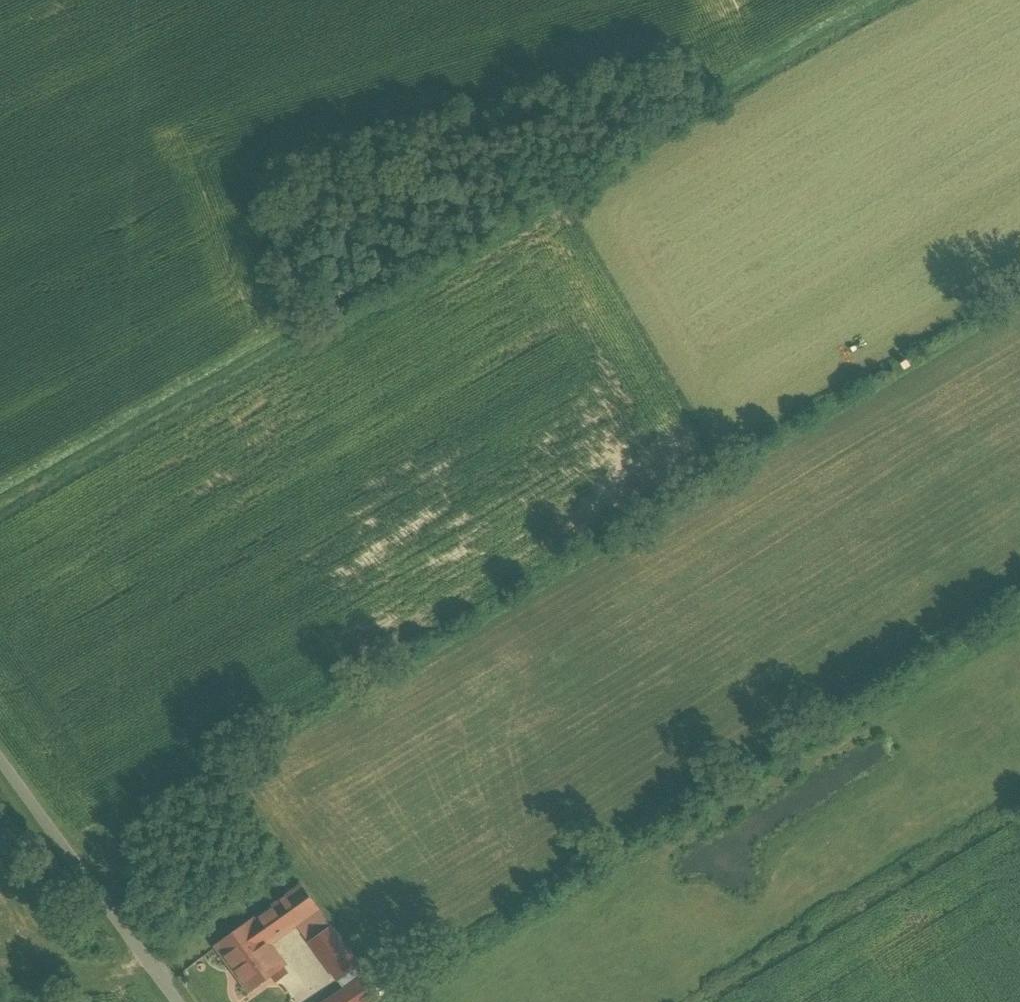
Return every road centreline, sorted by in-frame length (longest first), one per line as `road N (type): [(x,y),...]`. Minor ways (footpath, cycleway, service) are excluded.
road 1 (unclassified): [(0,746),(186,1001)]

